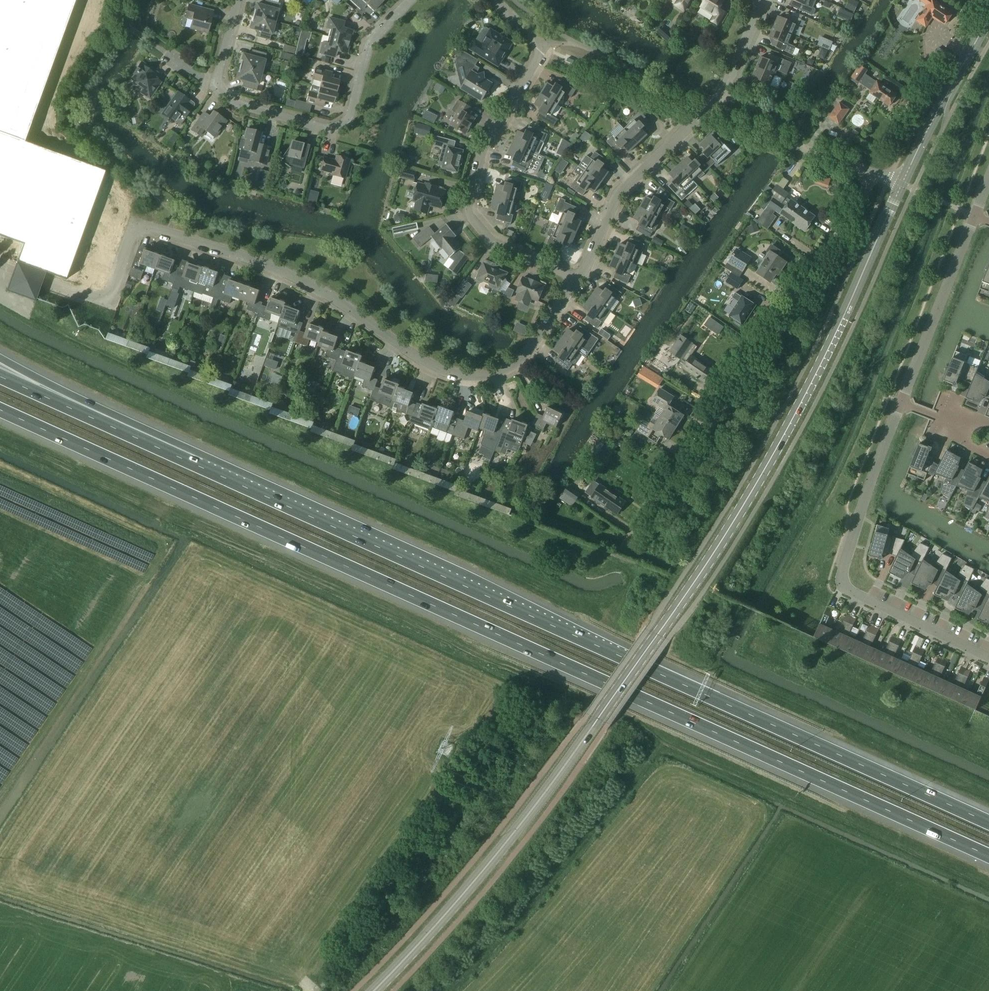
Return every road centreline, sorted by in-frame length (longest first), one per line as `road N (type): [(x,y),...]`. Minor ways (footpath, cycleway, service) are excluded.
road 1 (motorway): [(0,411),(988,858)]
road 2 (motorway): [(988,823),(206,471)]
road 3 (tertiary): [(590,730),(746,502),(843,318),(902,184)]
road 4 (residential): [(140,228),(282,270),(425,362),(476,377),(514,366),(578,280)]
road 5 (residential): [(902,184),(873,172),(832,246),(630,544)]
road 6 (residential): [(578,280),(508,247),(479,222),(489,162),(540,46),(494,0)]
road 7 (residential): [(988,658),(842,587),(902,405)]
road 8 (residential): [(578,280),(618,192),(720,98),(762,0)]
road 9 (tertiary): [(590,730),(466,891),(373,990)]
road 10 (residential): [(410,0),(371,44),(351,111),(334,128),(244,106),(215,87)]
road 11 (motorway): [(206,471),(0,359)]
road 12 (motorway): [(206,471),(0,377)]
road 13 (residential): [(902,405),(976,217)]
road 14 (unclassified): [(0,265),(102,298),(140,228)]
road 15 (tertiary): [(902,184),(988,21)]

